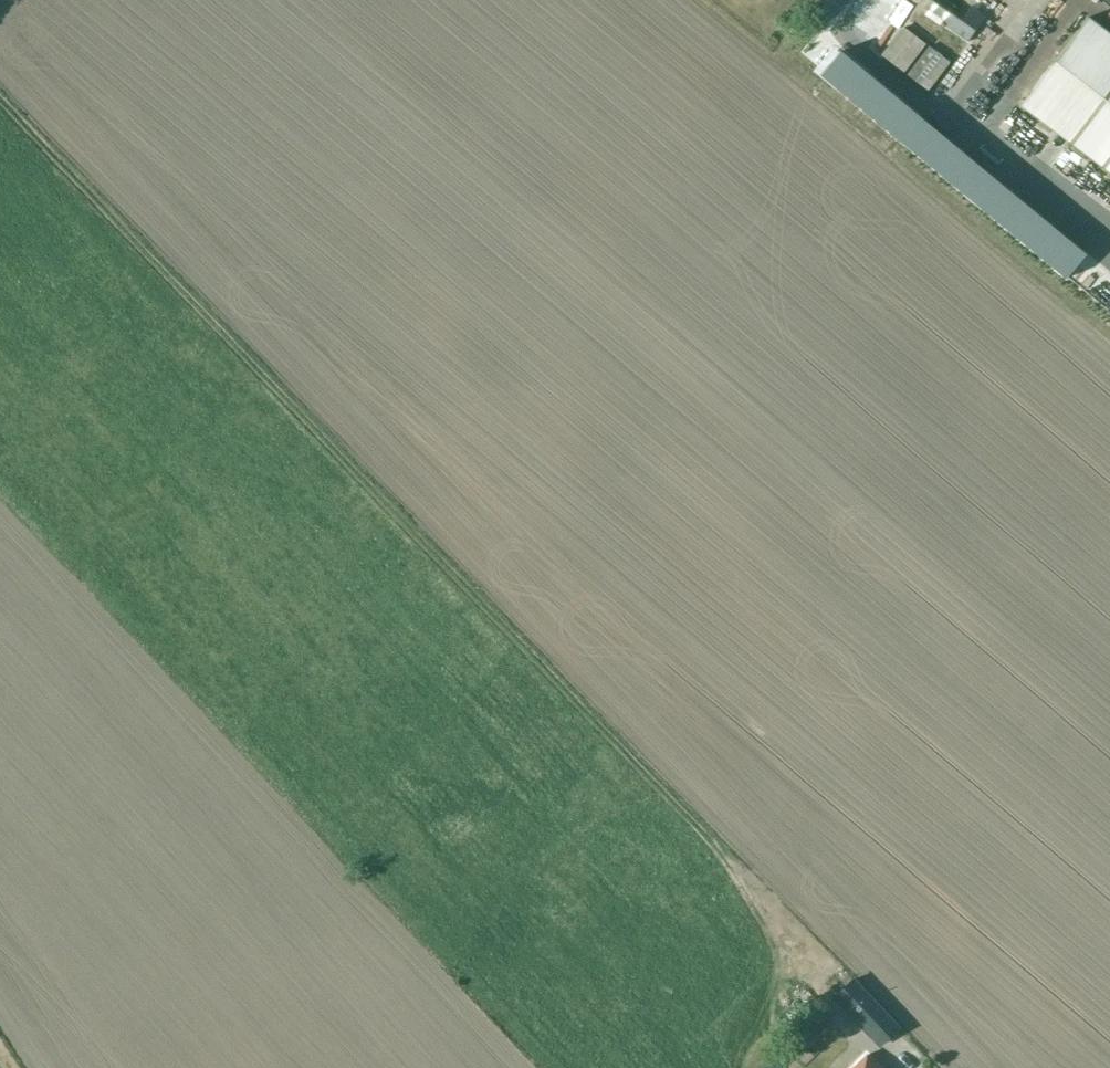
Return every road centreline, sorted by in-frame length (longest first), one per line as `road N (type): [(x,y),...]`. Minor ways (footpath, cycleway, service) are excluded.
road 1 (track): [(0,103),(748,877),(793,957),(775,1004)]
road 2 (unclassified): [(941,117),(846,36),(838,0)]

